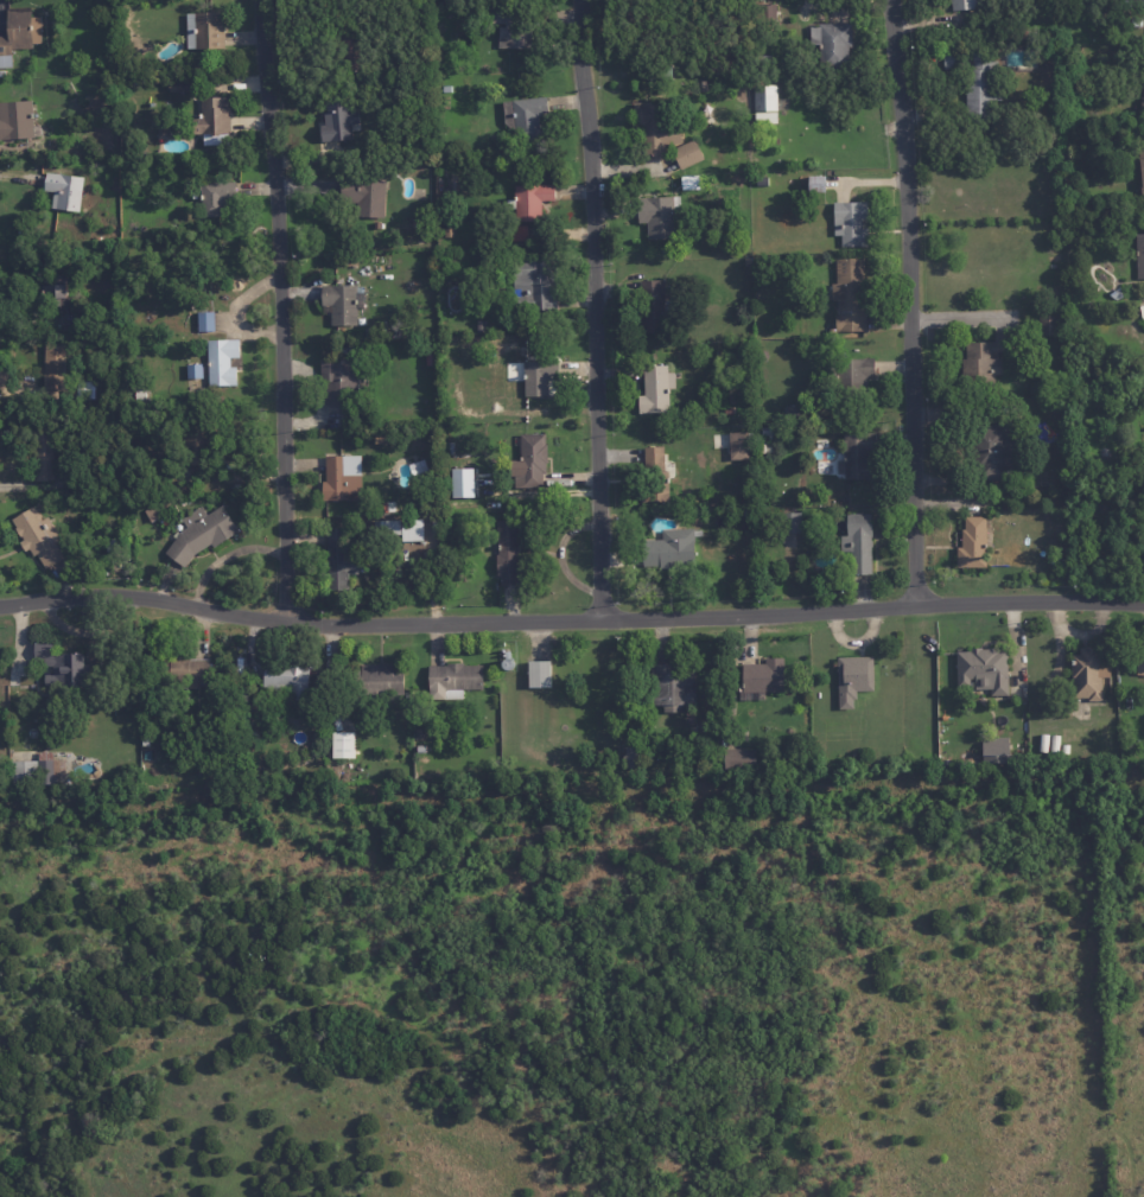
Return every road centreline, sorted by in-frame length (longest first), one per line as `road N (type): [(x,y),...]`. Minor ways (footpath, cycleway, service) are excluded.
road 1 (residential): [(0,597),(129,585),(253,612),(323,617),(1143,592)]
road 2 (residential): [(269,0),(285,617)]
road 3 (residential): [(587,0),(604,611)]
road 4 (residential): [(895,0),(911,193),(919,594)]

